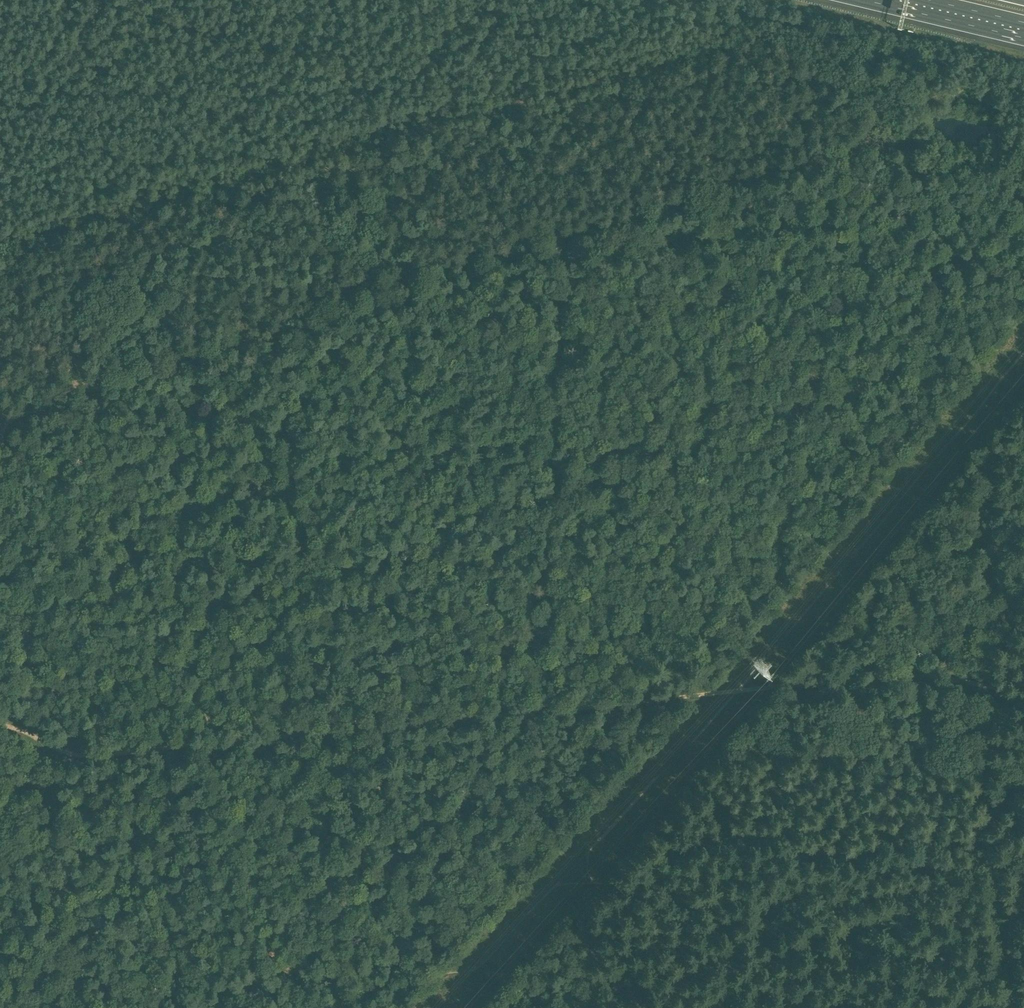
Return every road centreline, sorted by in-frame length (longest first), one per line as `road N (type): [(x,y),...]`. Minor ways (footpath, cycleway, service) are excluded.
road 1 (track): [(1023,690),(993,696),(964,680),(924,676),(96,755),(0,725)]
road 2 (track): [(0,425),(845,151),(876,146),(905,155),(933,204)]
road 3 (track): [(0,248),(753,40),(776,43),(886,133),(889,148)]
road 4 (track): [(1014,1007),(989,868),(985,796),(996,502),(970,315),(933,204)]
road 5 (track): [(0,461),(84,1007)]
road 6 (track): [(1005,1007),(997,962),(967,932),(911,904),(843,913),(588,883)]
road 7 (track): [(537,711),(564,243)]
road 8 (track): [(592,1007),(583,707)]
road 9 (motorway): [(893,0),(1023,31)]

